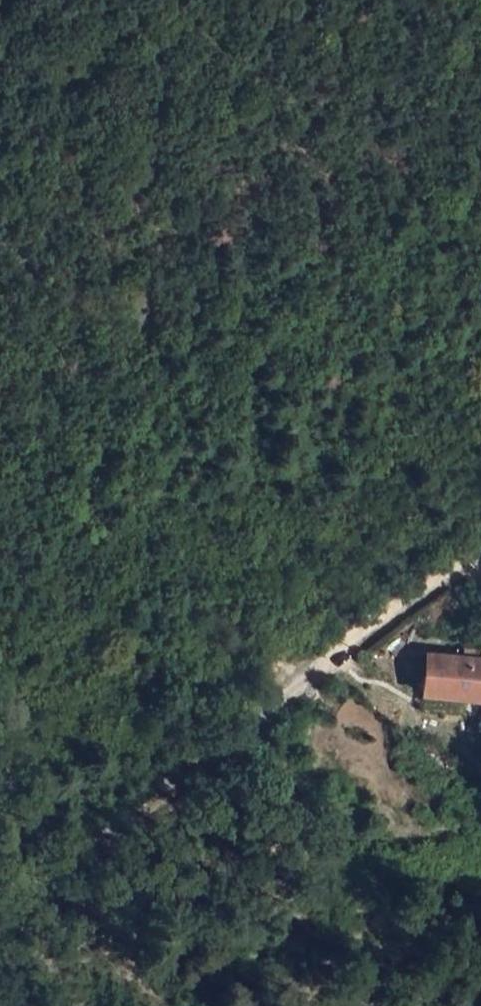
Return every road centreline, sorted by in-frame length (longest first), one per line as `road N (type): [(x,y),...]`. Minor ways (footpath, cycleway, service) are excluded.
road 1 (track): [(0,904),(480,556)]

